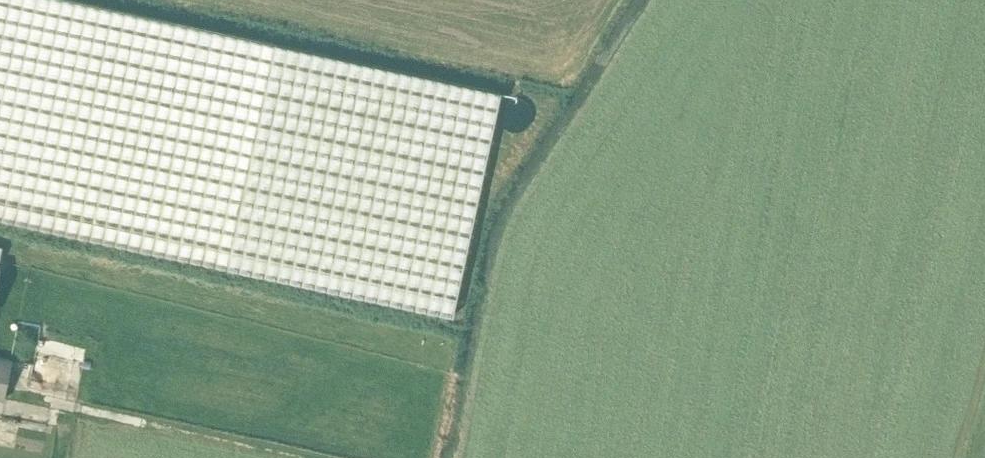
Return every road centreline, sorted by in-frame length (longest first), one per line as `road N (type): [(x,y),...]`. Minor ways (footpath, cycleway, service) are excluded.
road 1 (track): [(0,410),(85,416),(290,457)]

